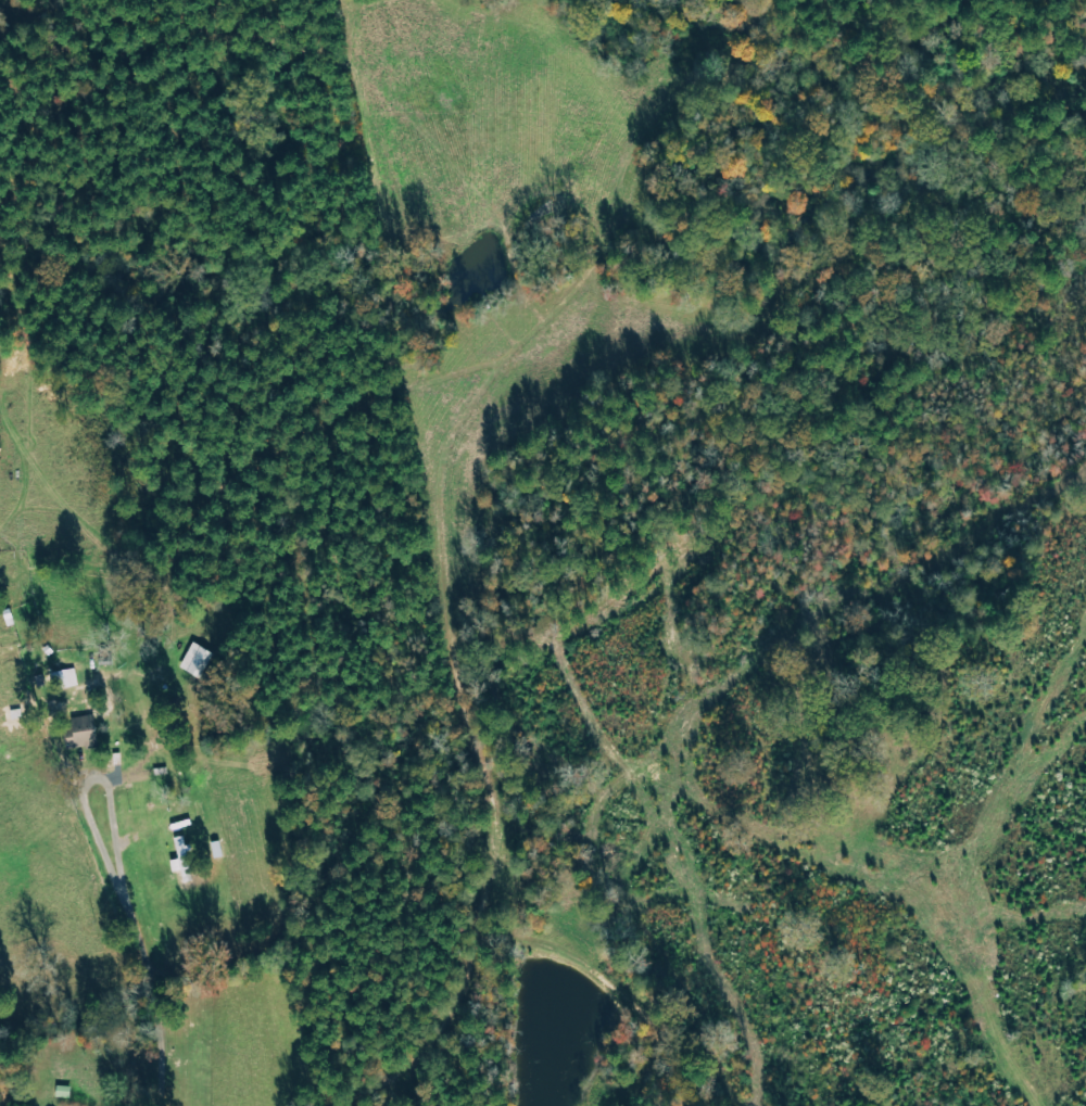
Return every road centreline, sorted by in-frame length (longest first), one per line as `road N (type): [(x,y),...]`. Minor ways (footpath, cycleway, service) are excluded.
road 1 (residential): [(129,1105),(135,1029),(119,774)]

